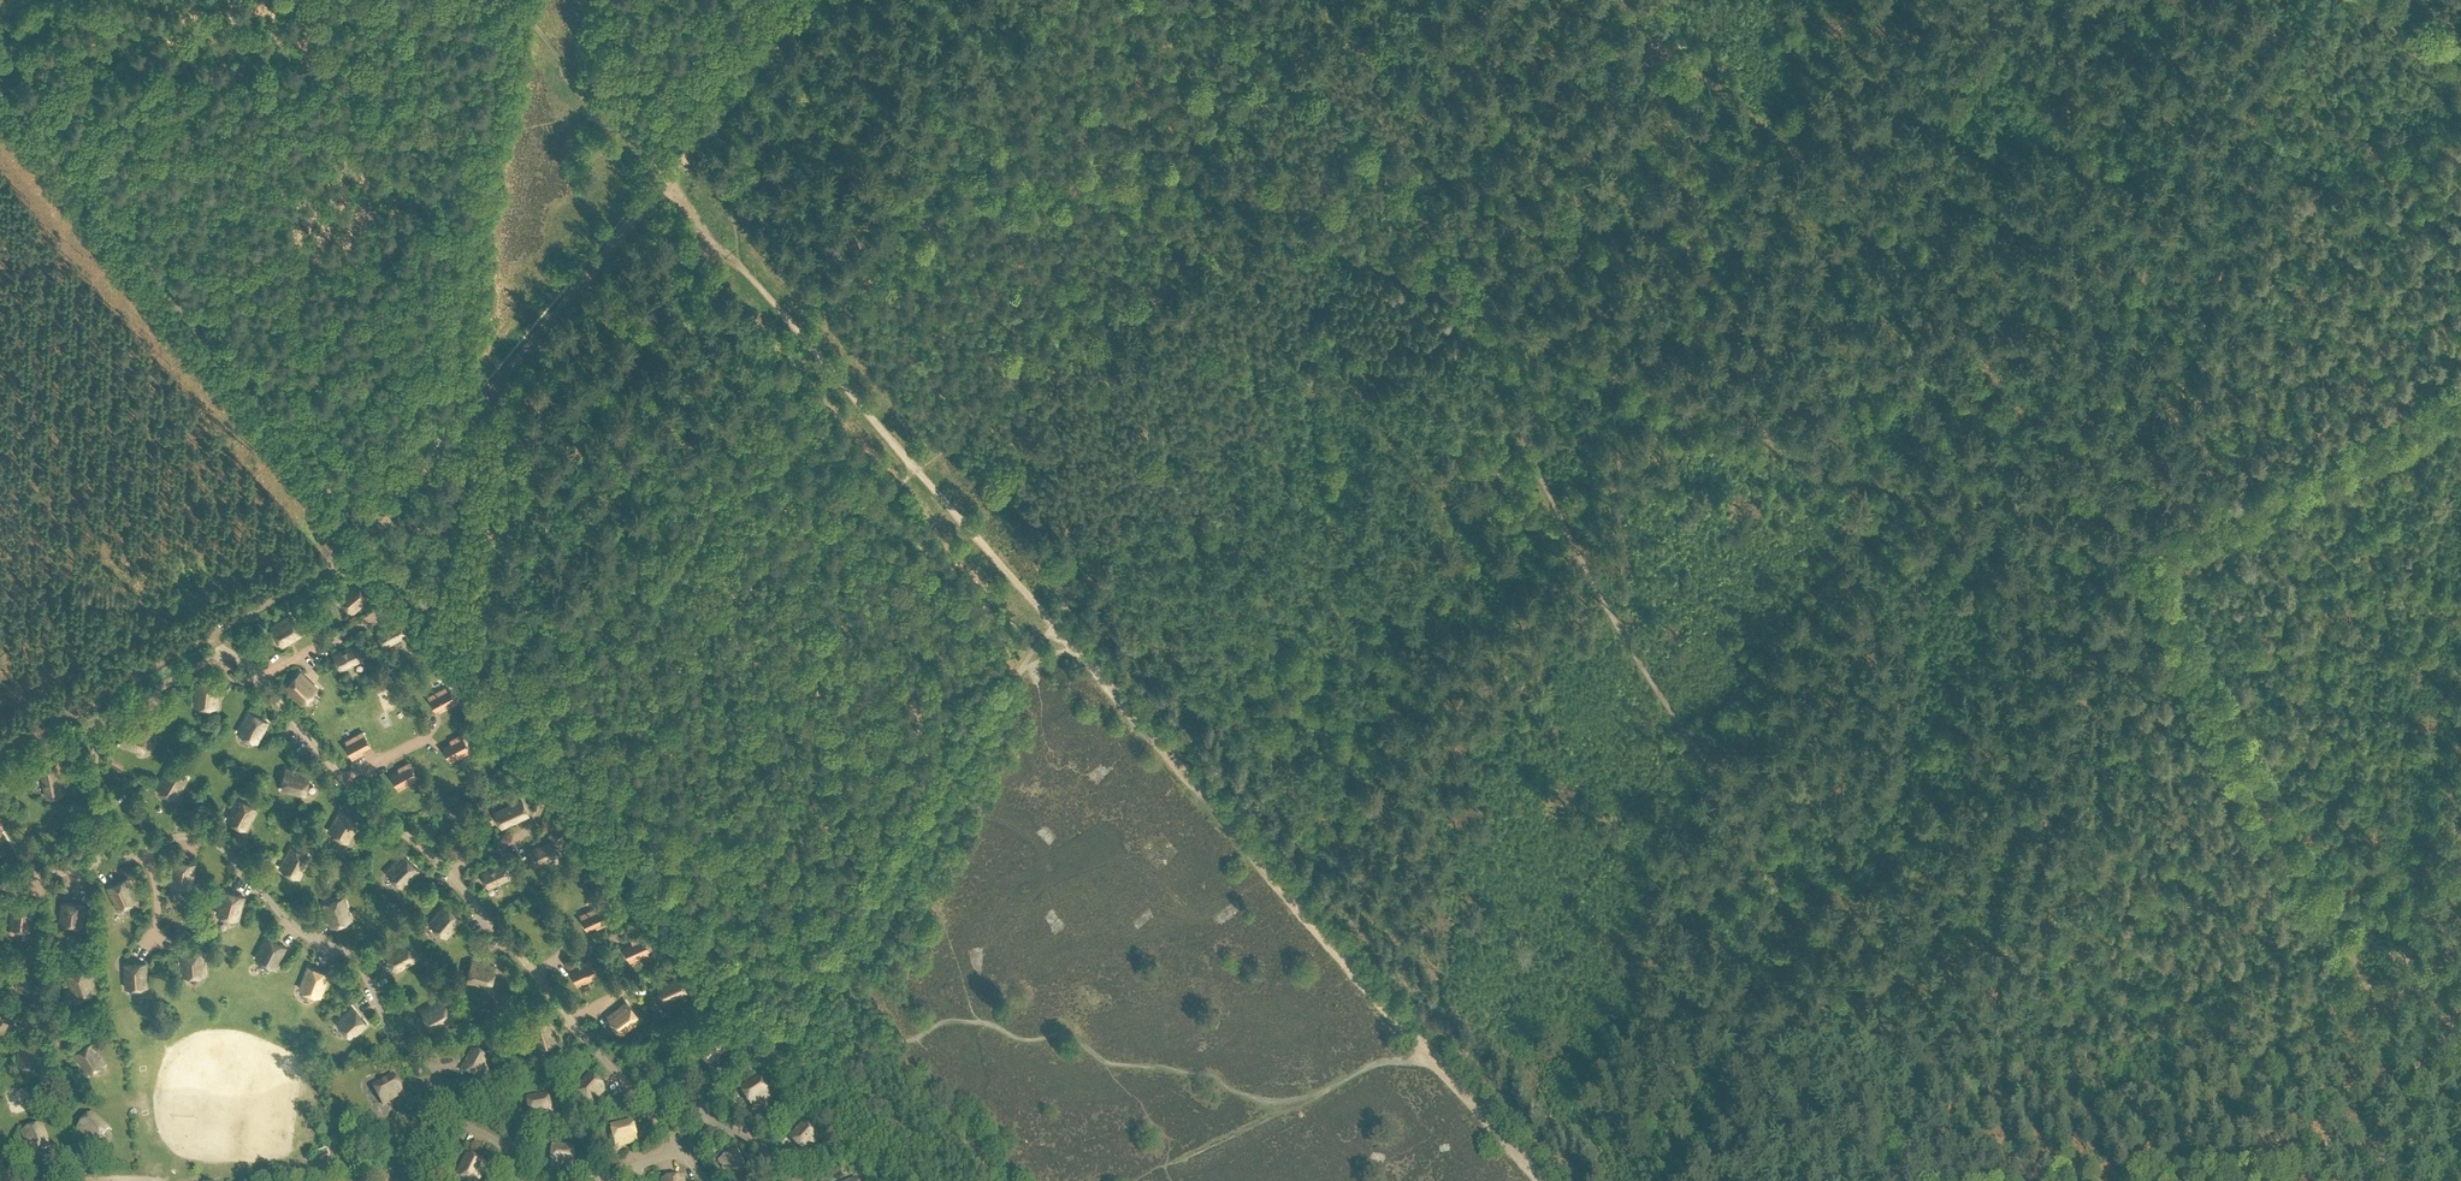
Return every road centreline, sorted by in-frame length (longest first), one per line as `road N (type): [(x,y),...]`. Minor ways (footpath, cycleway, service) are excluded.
road 1 (track): [(1920,1180),(1780,885),(1587,576),(1520,437),(1476,307),(1172,193),(967,175),(665,173)]
road 2 (track): [(2460,1121),(2279,831),(2136,545),(1969,518),(1901,495),(1713,419),(1476,307),(1653,46)]
road 3 (track): [(1172,193),(909,459),(1049,618),(1363,151)]
road 4 (track): [(1179,0),(1267,57),(1363,151),(1476,307),(1405,494),(1338,803),(1293,899)]
road 5 (track): [(0,80),(491,668),(524,647),(617,538)]
road 6 (track): [(888,863),(1049,618),(1434,1062)]
road 7 (track): [(2136,545),(2034,405),(1907,260),(1808,163),(1653,46)]
road 8 (track): [(1939,1180),(2136,545)]
road 9 (track): [(2136,545),(2130,370),(2150,277),(2240,0)]
road 10 (track): [(790,324),(617,538),(744,710)]
road 11 (track): [(790,324),(909,459),(744,710)]
road 12 (track): [(665,173),(366,536)]
road 13 (track): [(491,668),(782,1027)]
road 14 (track): [(2460,394),(2313,482),(2155,550),(2136,545)]
road 15 (track): [(119,679),(349,555),(366,536)]
road 16 (track): [(810,0),(665,173)]
road 17 (track): [(744,710),(880,877)]
road 18 (track): [(773,1048),(880,877)]
road 19 (track): [(665,173),(790,324)]
road 20 (track): [(1434,1062),(1537,1180)]
road 21 (unclassified): [(119,679),(0,741)]
road 22 (track): [(509,0),(597,100)]

